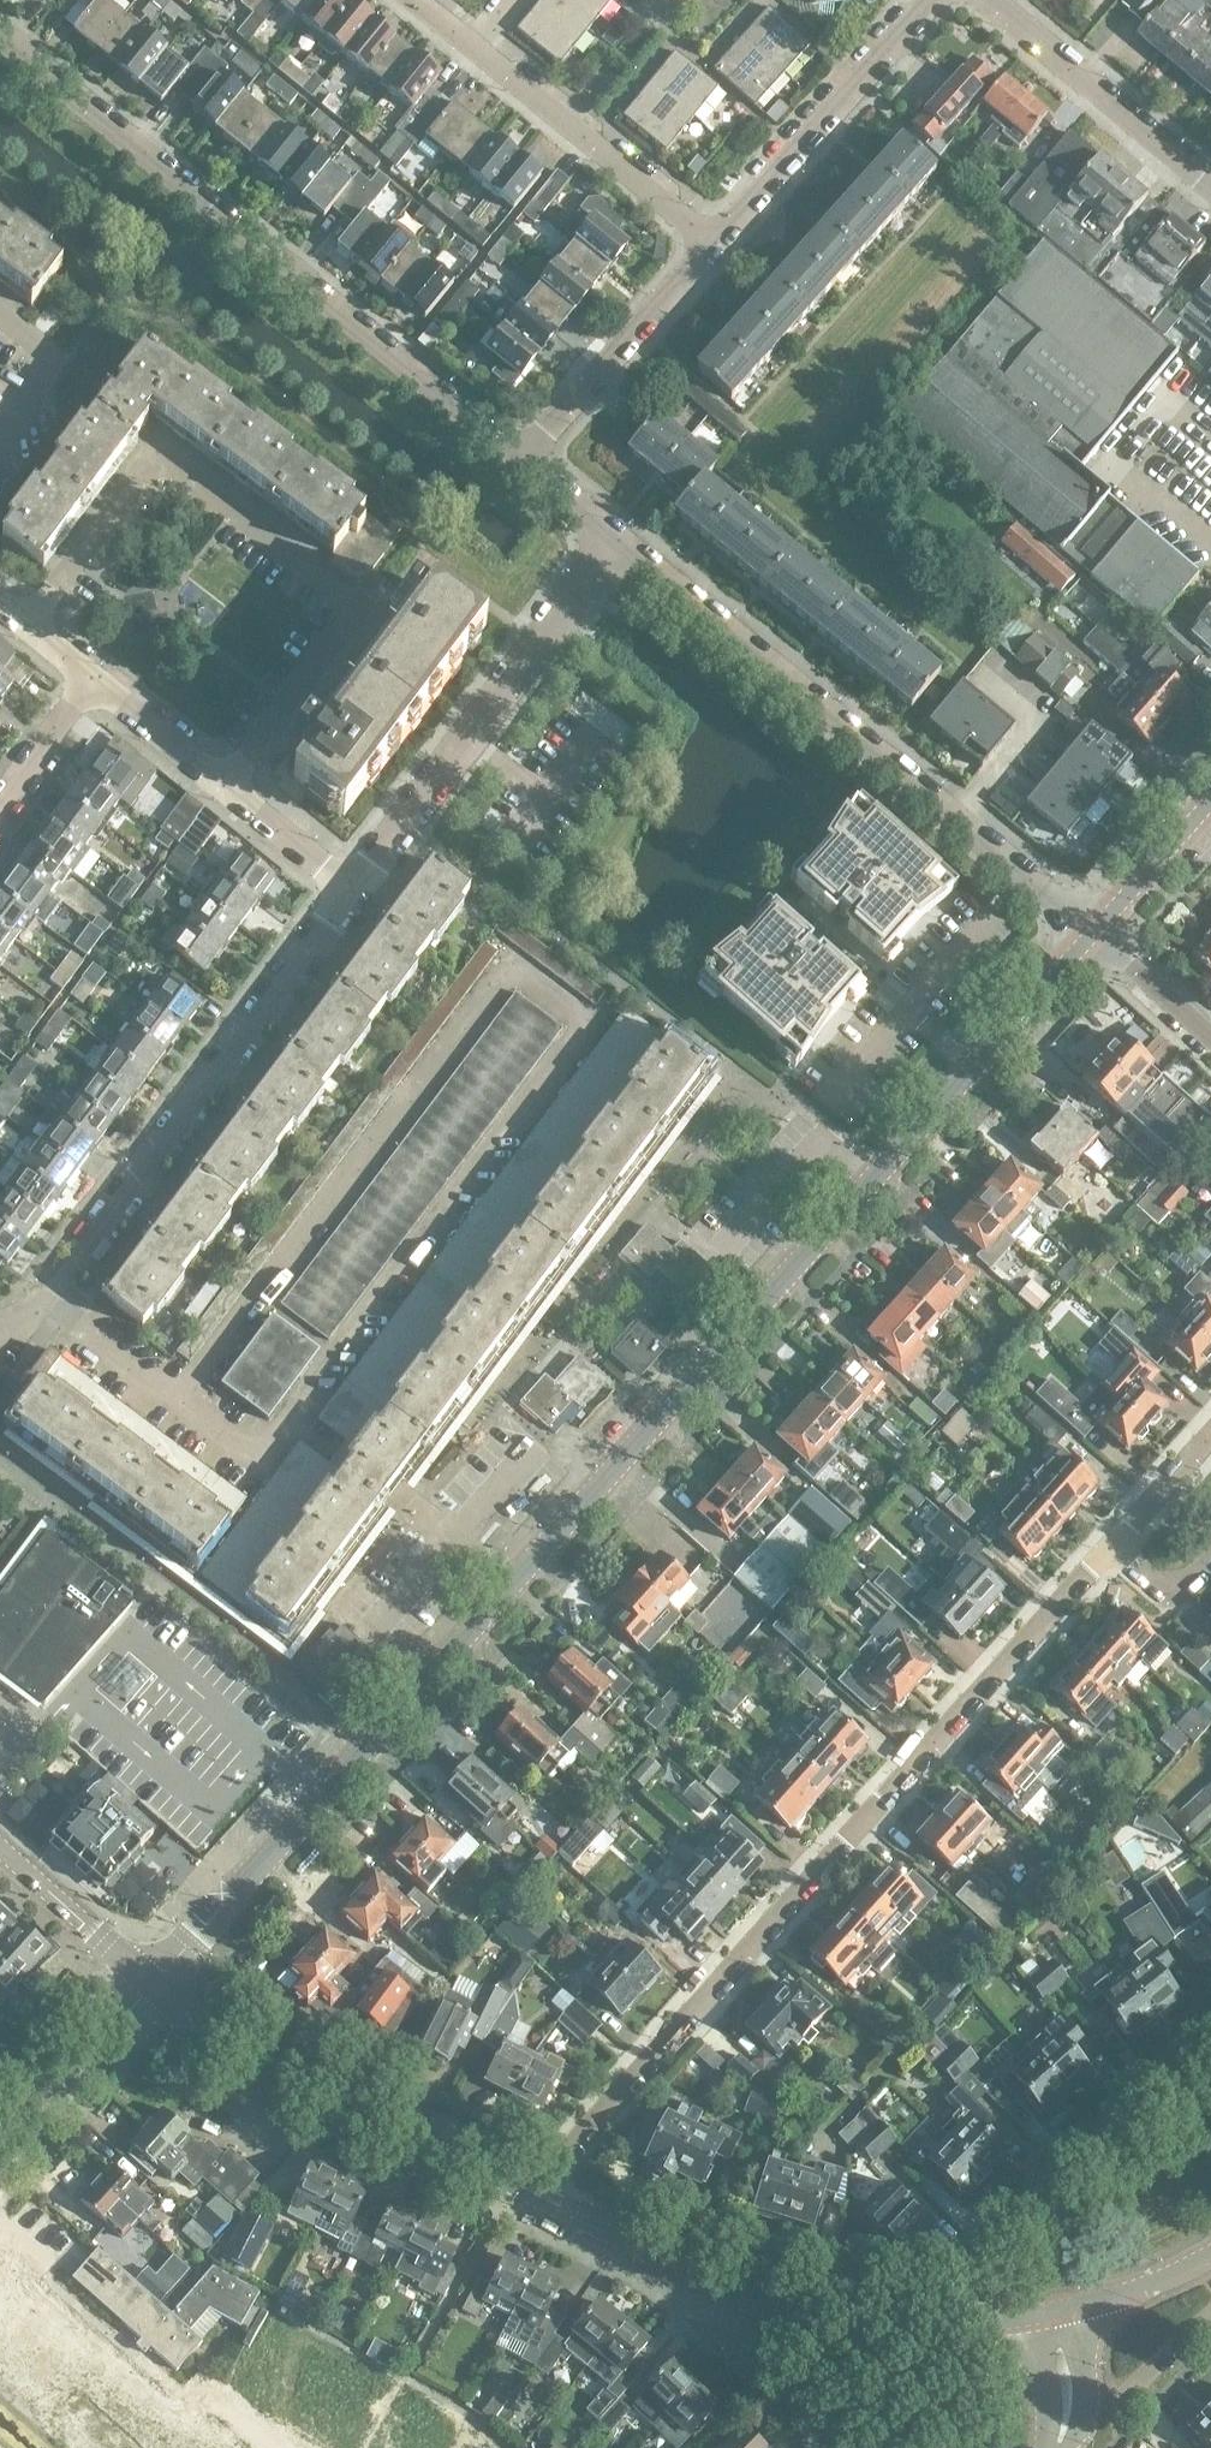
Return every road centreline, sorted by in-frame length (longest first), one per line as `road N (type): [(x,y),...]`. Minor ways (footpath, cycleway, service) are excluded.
road 1 (tertiary): [(153,1984),(1092,936)]
road 2 (residential): [(527,2192),(695,2018),(1116,1541)]
road 3 (residential): [(33,626),(161,445),(358,607),(220,785)]
road 4 (residential): [(521,461),(0,36)]
road 5 (residential): [(1092,936),(619,540)]
road 6 (residential): [(0,1341),(11,1349),(350,893)]
road 7 (residential): [(350,893),(619,540)]
road 8 (tertiary): [(527,2192),(784,2312),(933,2325)]
road 9 (tertiary): [(153,1984),(217,2039),(527,2192)]
road 10 (residential): [(1210,2056),(1033,2218),(933,2325)]
road 11 (residential): [(707,237),(932,0)]
road 12 (residential): [(707,237),(474,47)]
road 13 (residential): [(521,461),(707,237)]
road 14 (residential): [(1210,186),(996,0)]
road 15 (residential): [(0,2155),(153,1984)]
road 16 (tertiary): [(153,1984),(0,1851)]
road 17 (tertiary): [(1092,936),(1210,804)]
road 18 (residential): [(350,893),(220,785)]
road 19 (tertiary): [(1056,2318),(1210,2253)]
road 20 (residential): [(0,319),(56,365),(0,438)]
road 21 (residential): [(220,785),(96,682)]
road 22 (residential): [(0,807),(96,682)]
road 23 (residential): [(1210,1039),(1092,936)]
road 24 (residential): [(1116,1541),(1210,1435)]
road 25 (tertiary): [(1053,2447),(1065,2383),(1056,2318)]
road 26 (residential): [(619,540),(521,461)]
road 27 (tertiary): [(933,2325),(1056,2318)]

